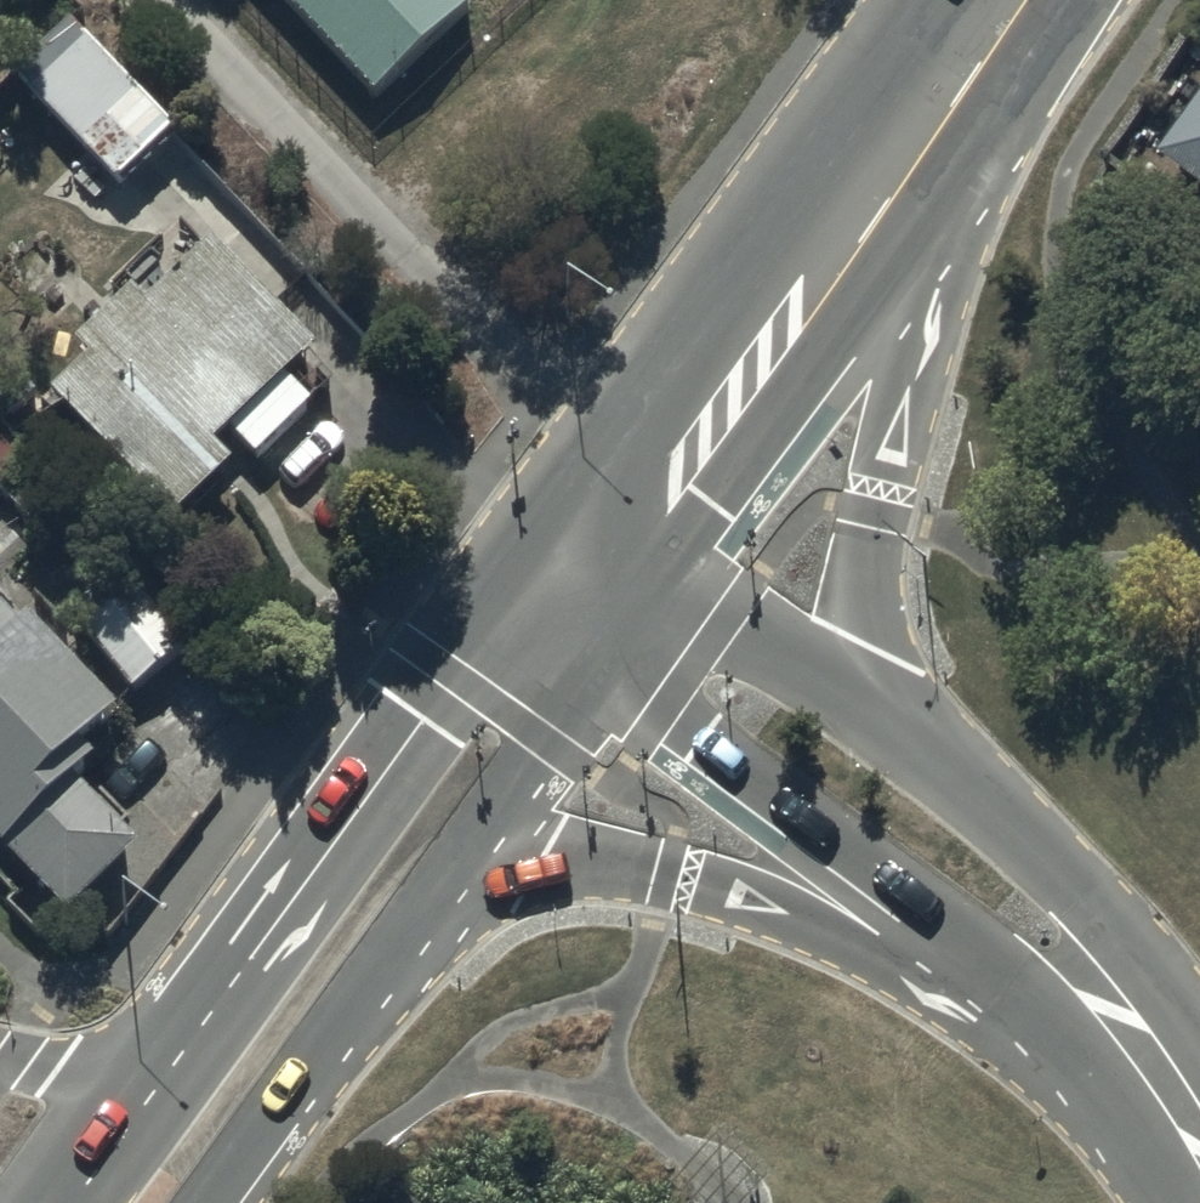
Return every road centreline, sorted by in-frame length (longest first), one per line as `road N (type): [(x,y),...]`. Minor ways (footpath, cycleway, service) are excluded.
road 1 (secondary): [(982,61),(876,512),(864,643),(875,705),(936,845)]
road 2 (secondary): [(1119,1008),(667,871),(612,863),(545,860),(474,872),(358,910)]
road 3 (secondary): [(592,584),(982,61)]
road 4 (residential): [(936,845),(592,584)]
road 5 (secondary): [(358,910),(592,584)]
road 6 (secondary): [(148,1202),(358,910)]
road 7 (residential): [(1119,1008),(936,845)]
road 8 (residential): [(1199,1134),(1119,1008)]

